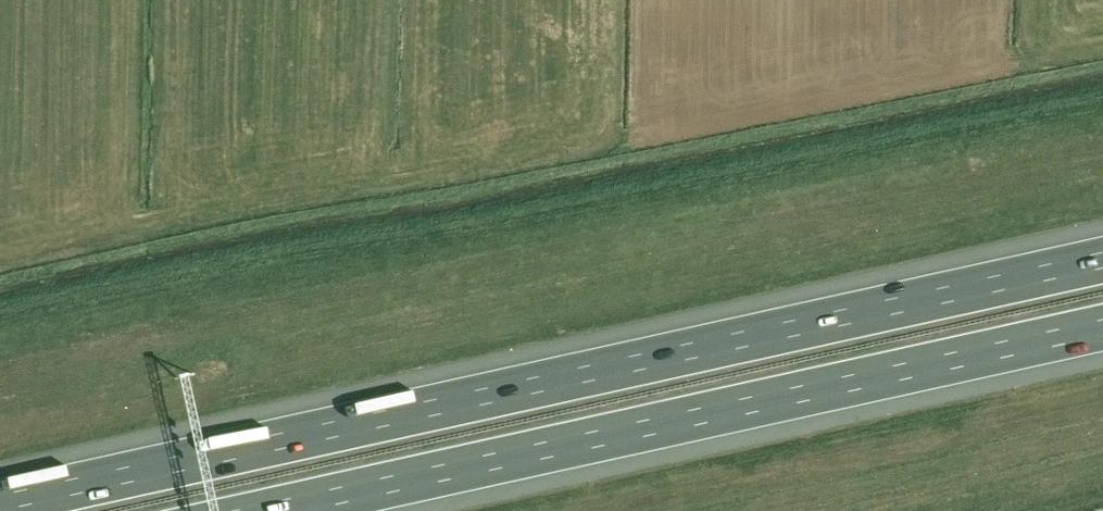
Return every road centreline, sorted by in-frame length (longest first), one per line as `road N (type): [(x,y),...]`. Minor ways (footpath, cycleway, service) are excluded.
road 1 (motorway): [(1102,262),(0,505)]
road 2 (motorway): [(274,510),(1102,329)]

